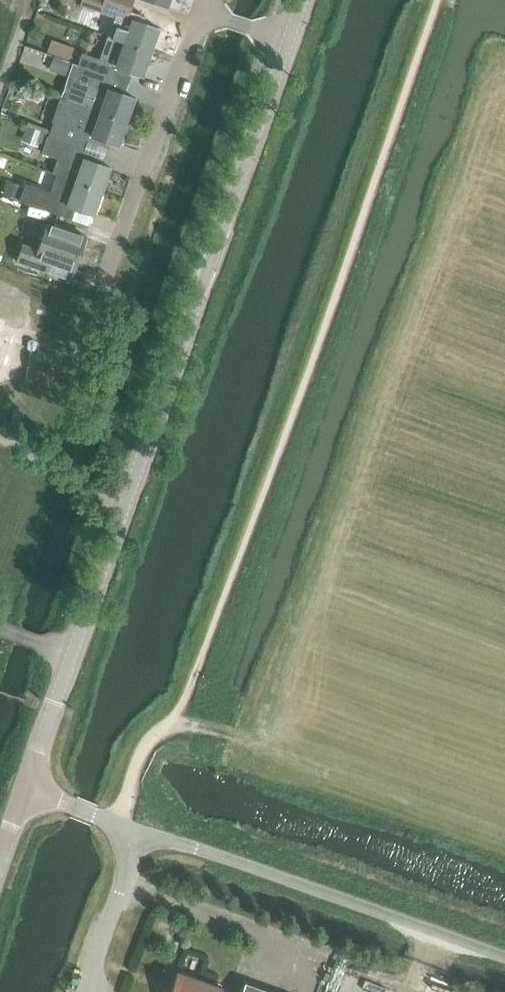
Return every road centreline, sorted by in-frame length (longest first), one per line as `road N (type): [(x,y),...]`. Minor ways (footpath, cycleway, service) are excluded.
road 1 (tertiary): [(30,792),(286,44)]
road 2 (unclassified): [(137,832),(504,964)]
road 3 (residential): [(197,11),(105,279)]
road 4 (unclassified): [(86,991),(137,832)]
road 5 (track): [(0,438),(125,501)]

